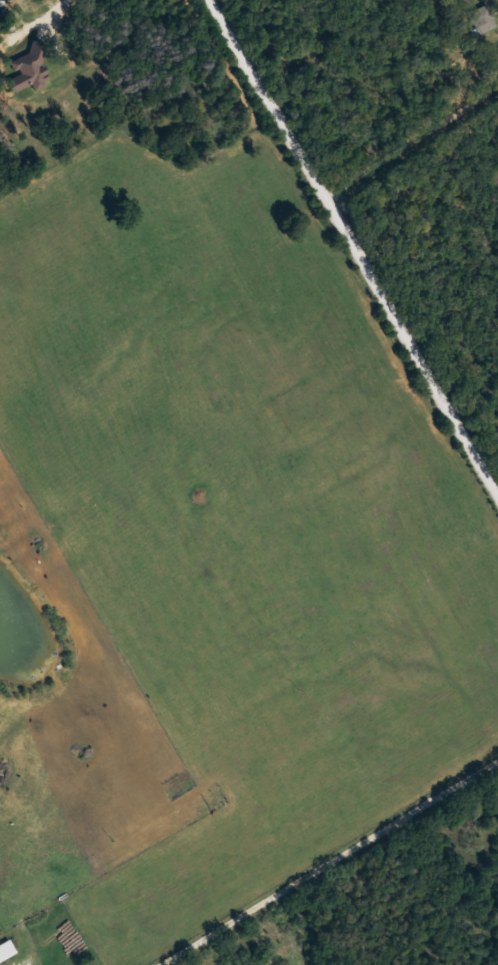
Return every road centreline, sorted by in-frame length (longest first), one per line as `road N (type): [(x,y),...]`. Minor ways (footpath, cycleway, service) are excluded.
road 1 (residential): [(497,481),(216,0)]

